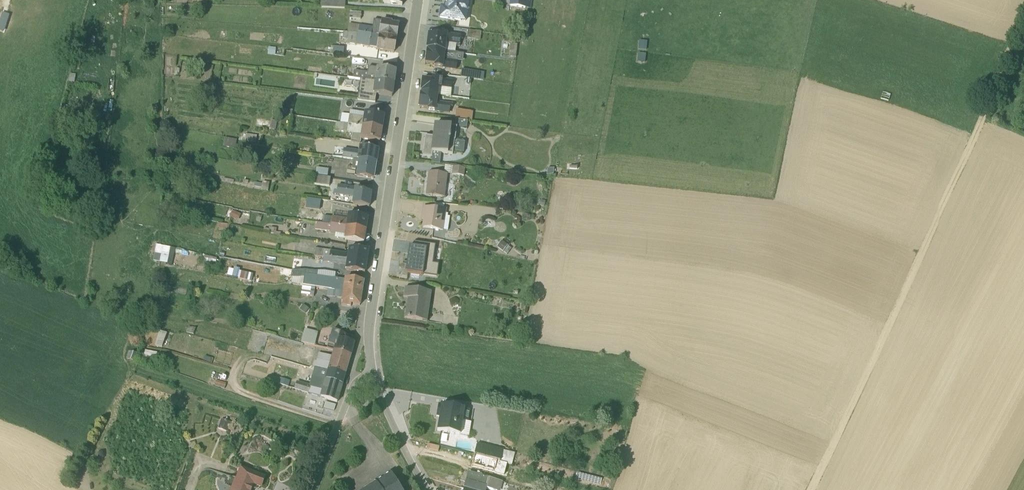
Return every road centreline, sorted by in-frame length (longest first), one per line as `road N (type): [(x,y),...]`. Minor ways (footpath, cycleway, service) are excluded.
road 1 (track): [(812,489),(1023,19)]
road 2 (residential): [(371,380),(370,324),(418,0)]
road 3 (residential): [(371,380),(347,405),(313,489)]
road 4 (residential): [(423,489),(371,380)]

